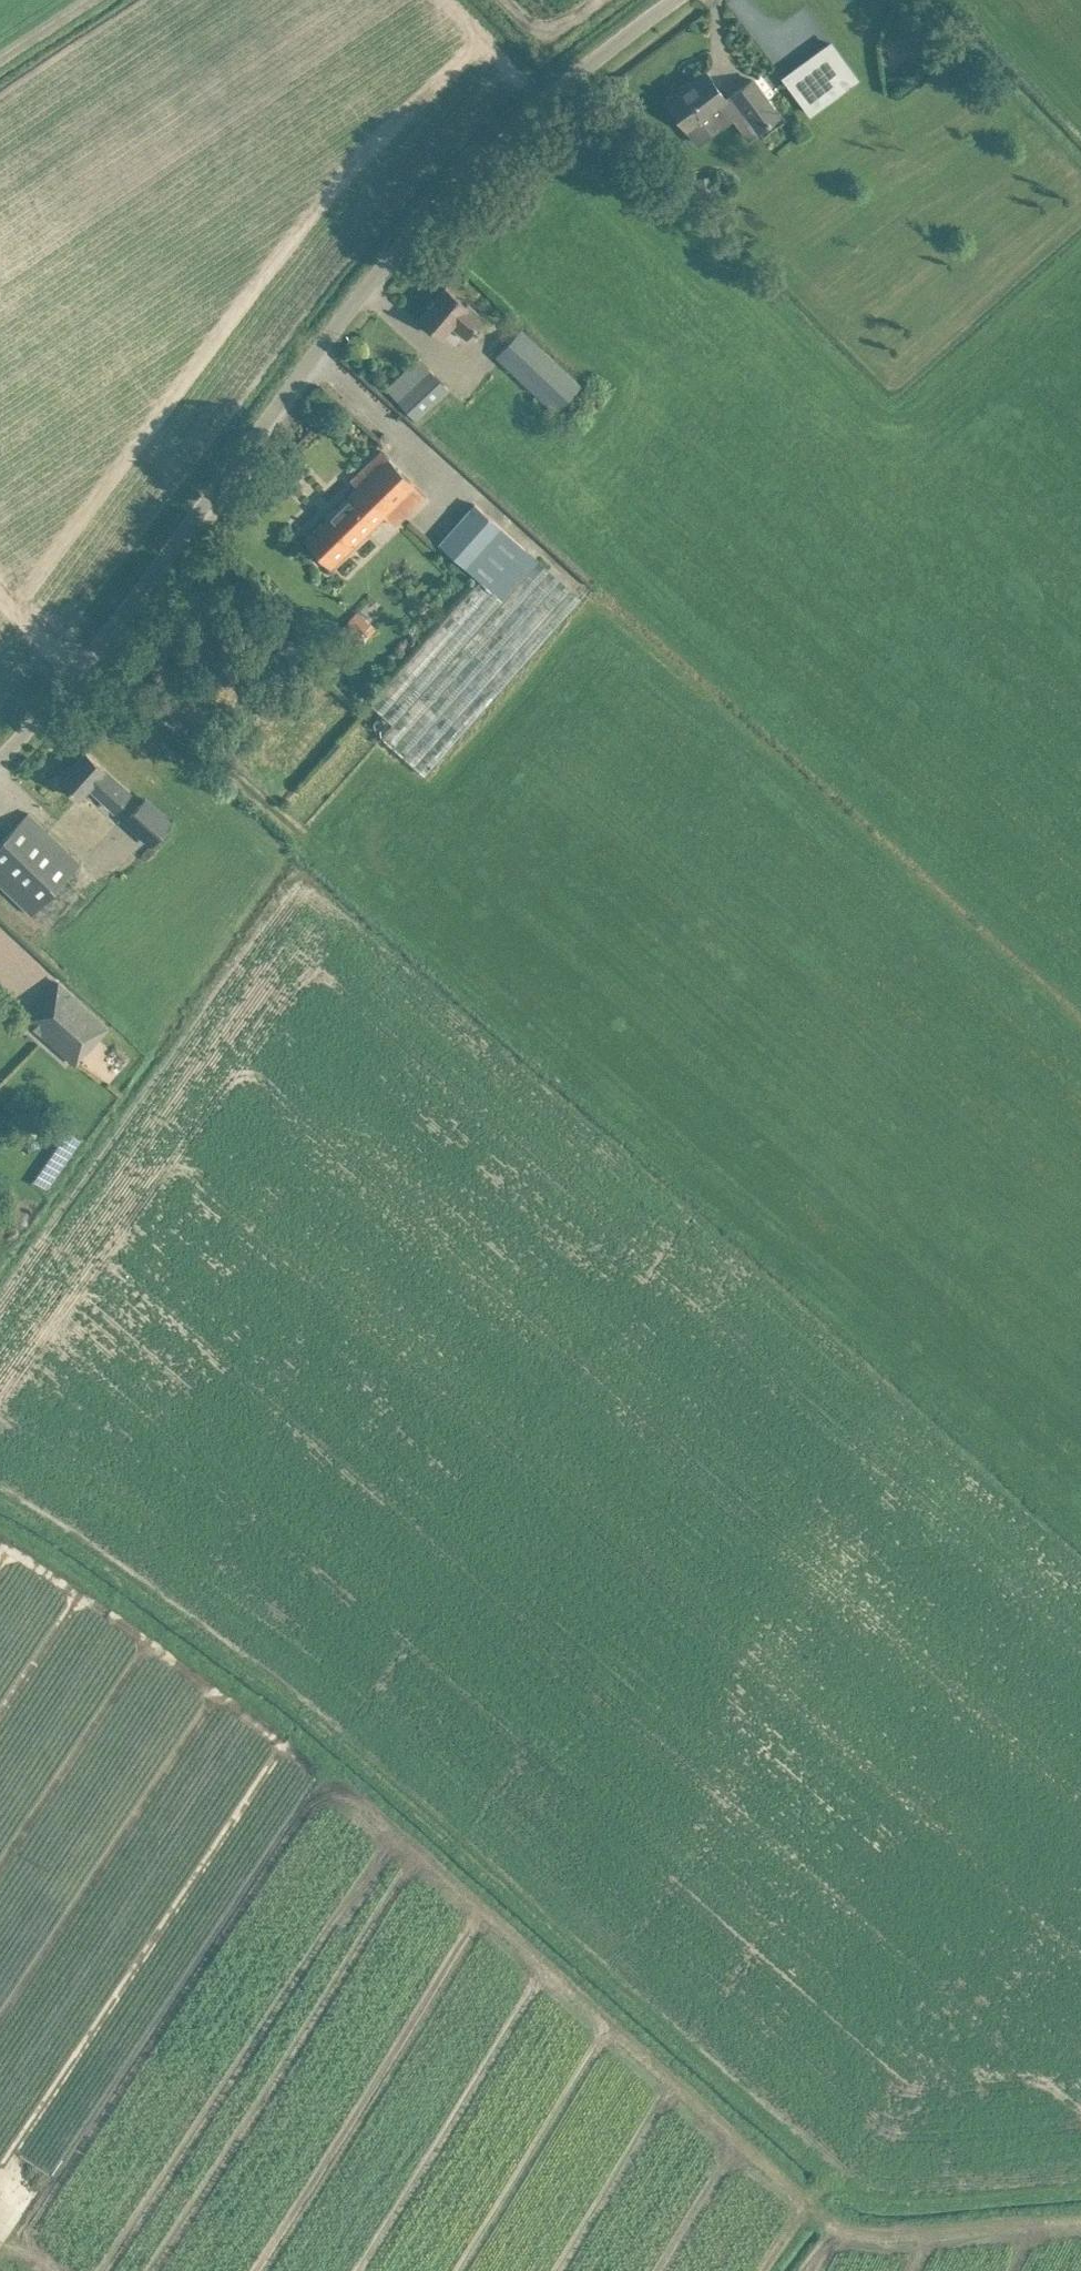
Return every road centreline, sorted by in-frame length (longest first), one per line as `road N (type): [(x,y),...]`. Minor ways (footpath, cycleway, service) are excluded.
road 1 (unclassified): [(0,724),(255,410),(392,214),(645,0)]

